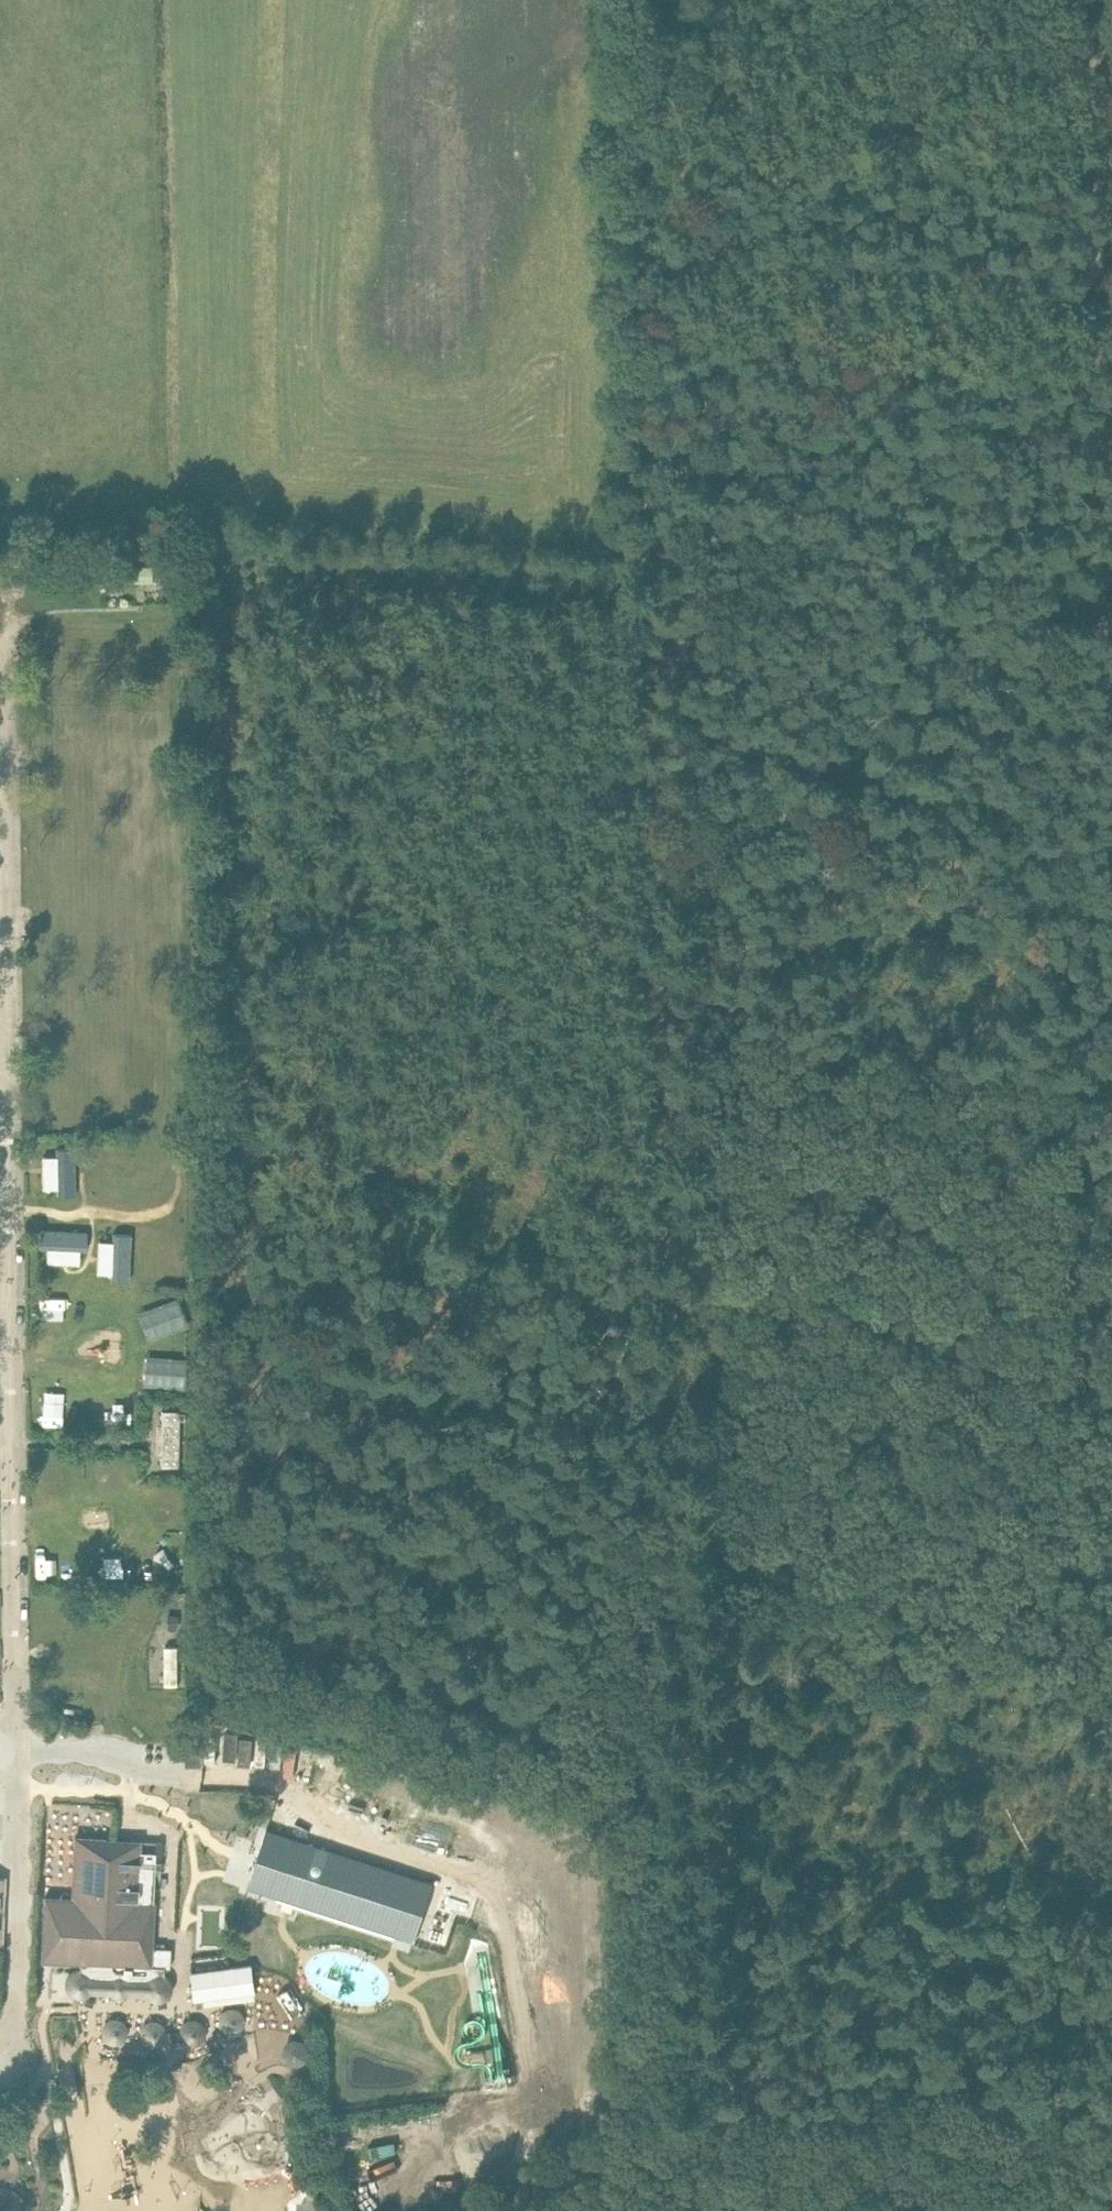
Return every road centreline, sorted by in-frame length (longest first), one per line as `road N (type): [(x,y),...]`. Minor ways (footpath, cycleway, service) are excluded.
road 1 (track): [(623,0),(683,2152),(752,2135),(1111,2116)]

